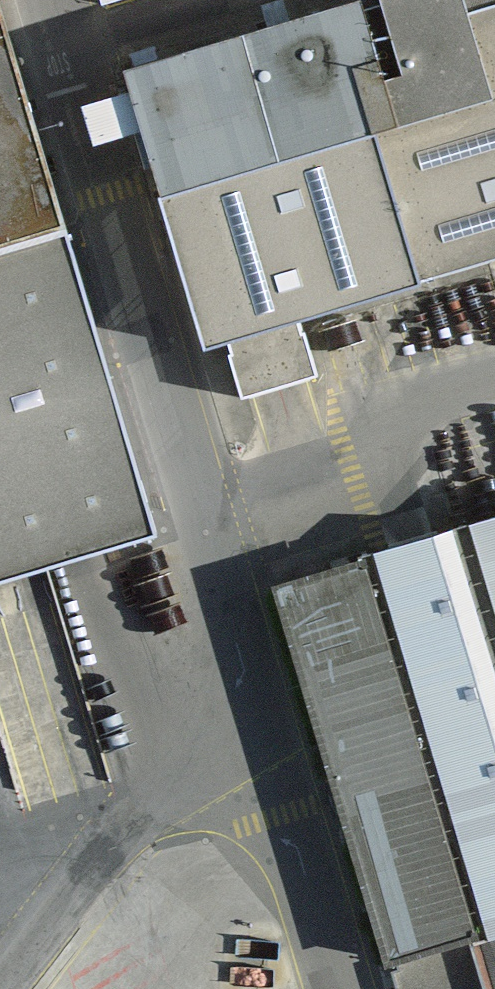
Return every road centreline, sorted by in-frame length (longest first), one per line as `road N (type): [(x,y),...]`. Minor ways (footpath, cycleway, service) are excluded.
road 1 (residential): [(60,0),(211,496)]
road 2 (residential): [(264,699),(25,988)]
road 3 (residential): [(211,496),(364,452),(466,382),(494,374)]
road 4 (residential): [(346,988),(264,699)]
road 5 (residential): [(0,712),(82,683),(264,699)]
road 6 (residential): [(211,496),(264,699)]

